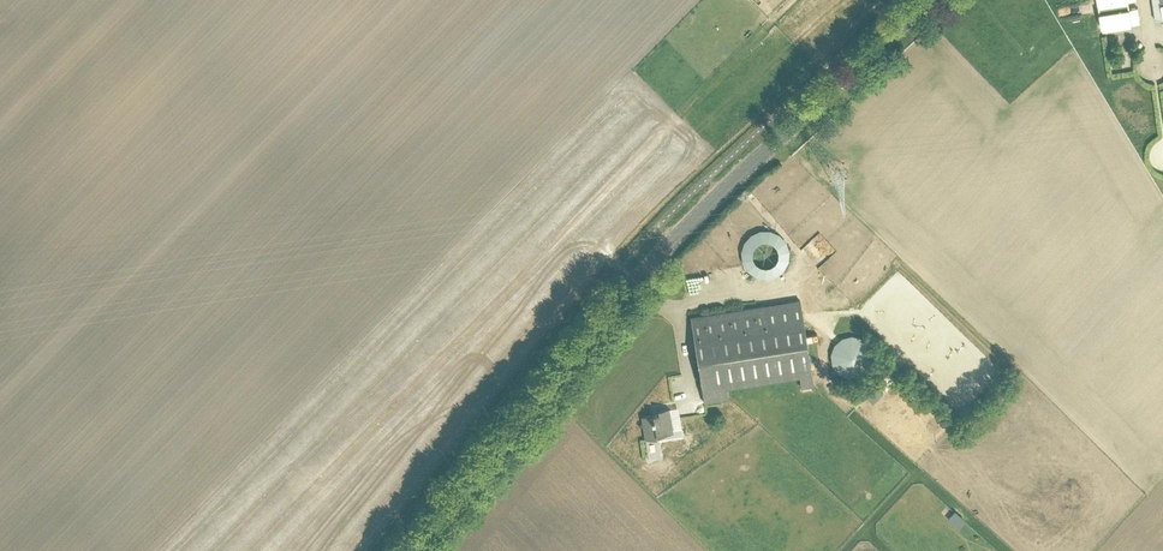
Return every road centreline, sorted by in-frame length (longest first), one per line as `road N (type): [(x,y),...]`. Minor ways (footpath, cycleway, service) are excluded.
road 1 (tertiary): [(411,550),(637,277),(927,0)]

